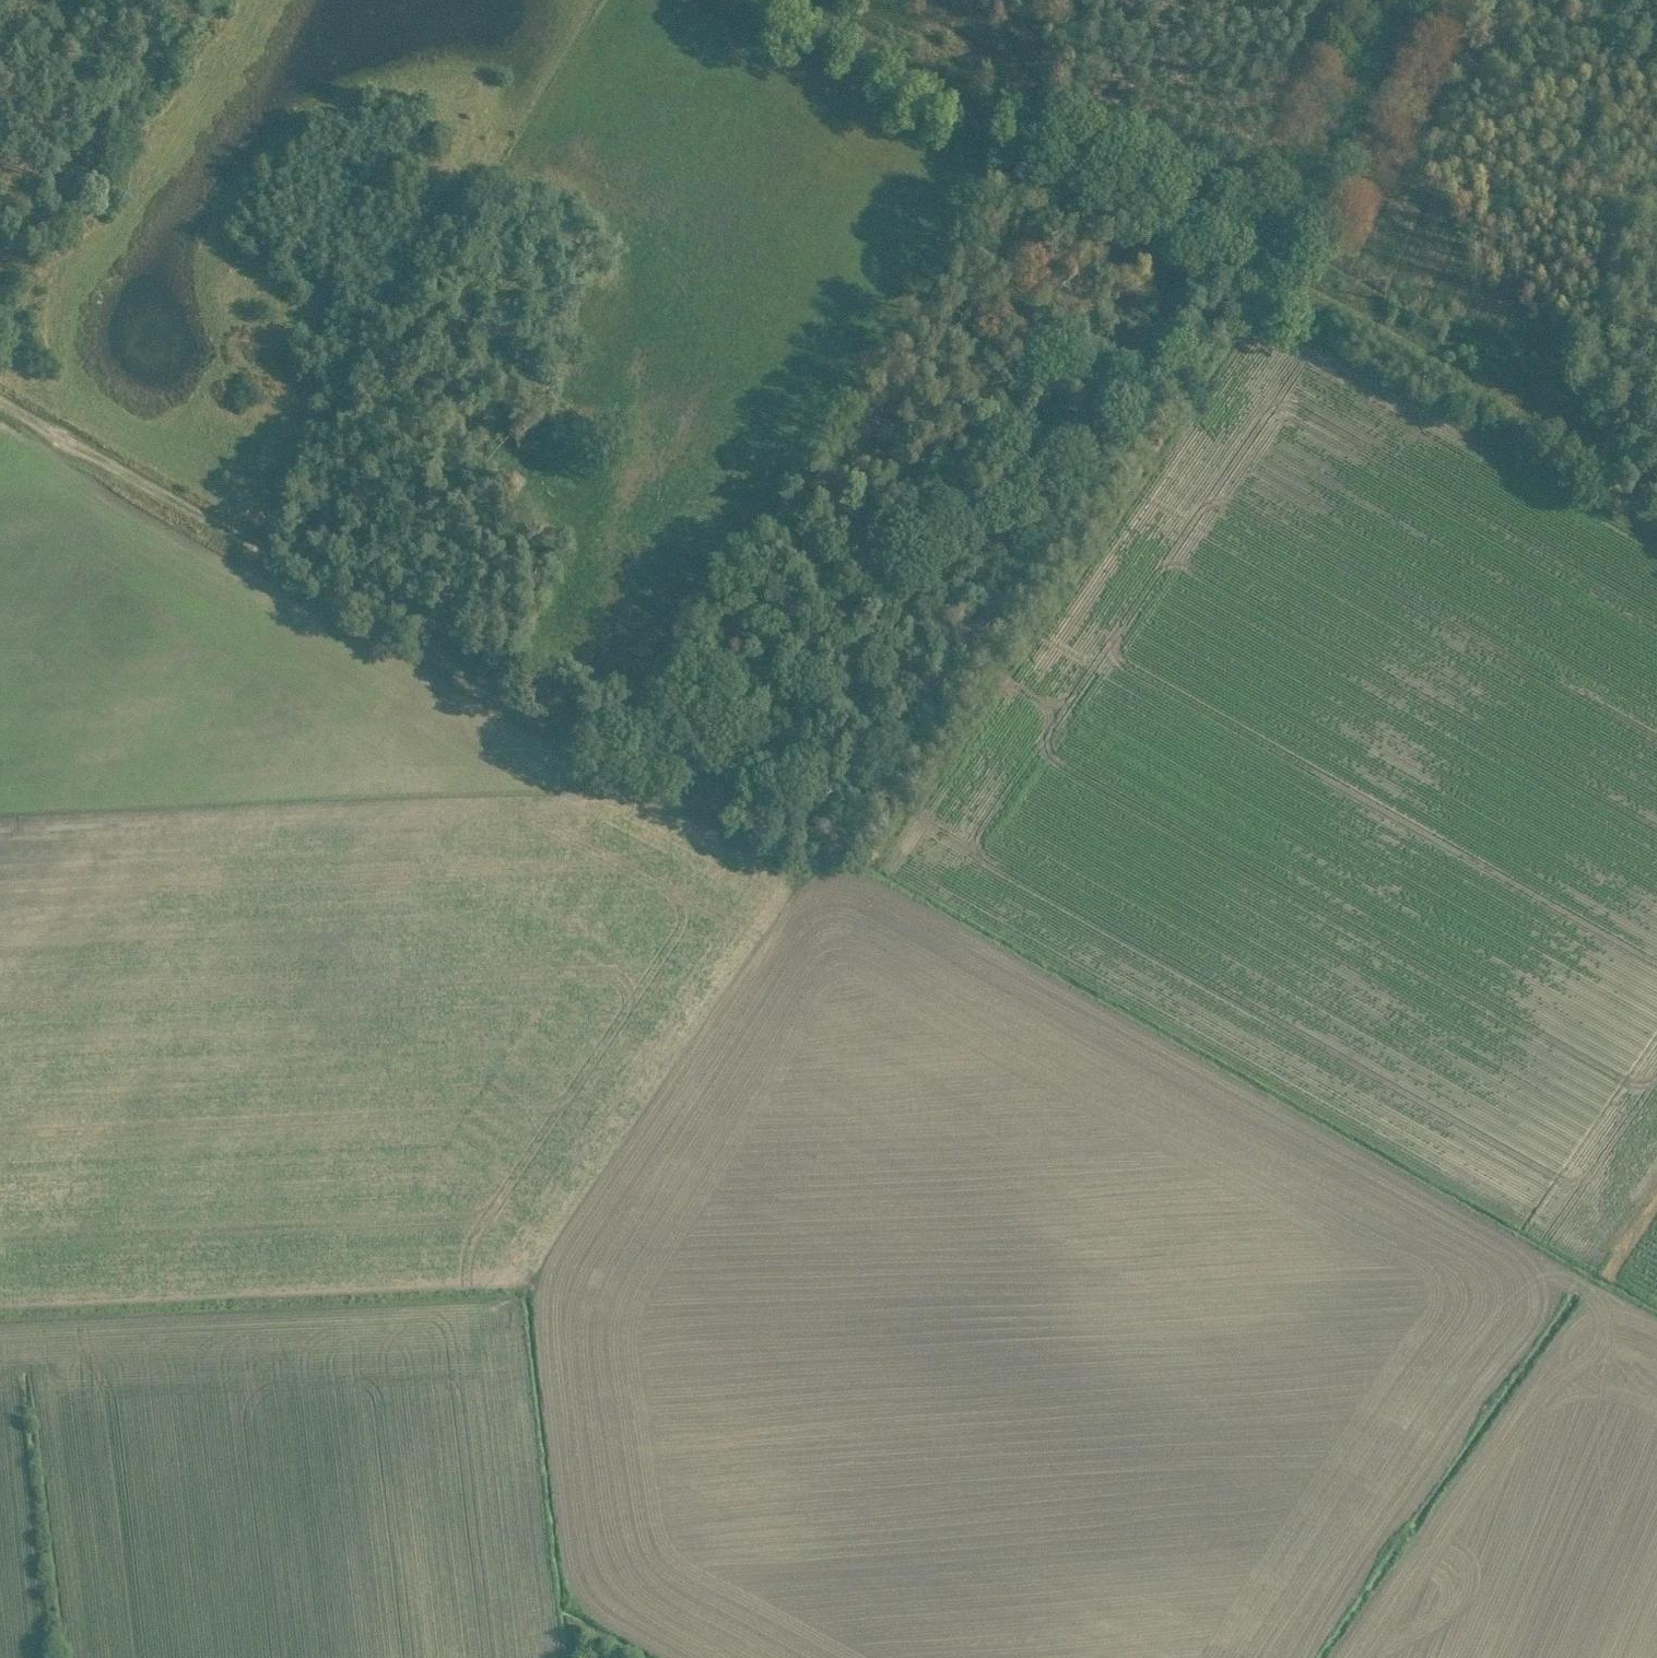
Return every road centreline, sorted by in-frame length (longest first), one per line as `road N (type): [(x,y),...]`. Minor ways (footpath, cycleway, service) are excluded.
road 1 (track): [(1656,485),(786,0)]
road 2 (track): [(842,842),(795,837),(720,803),(0,401)]

